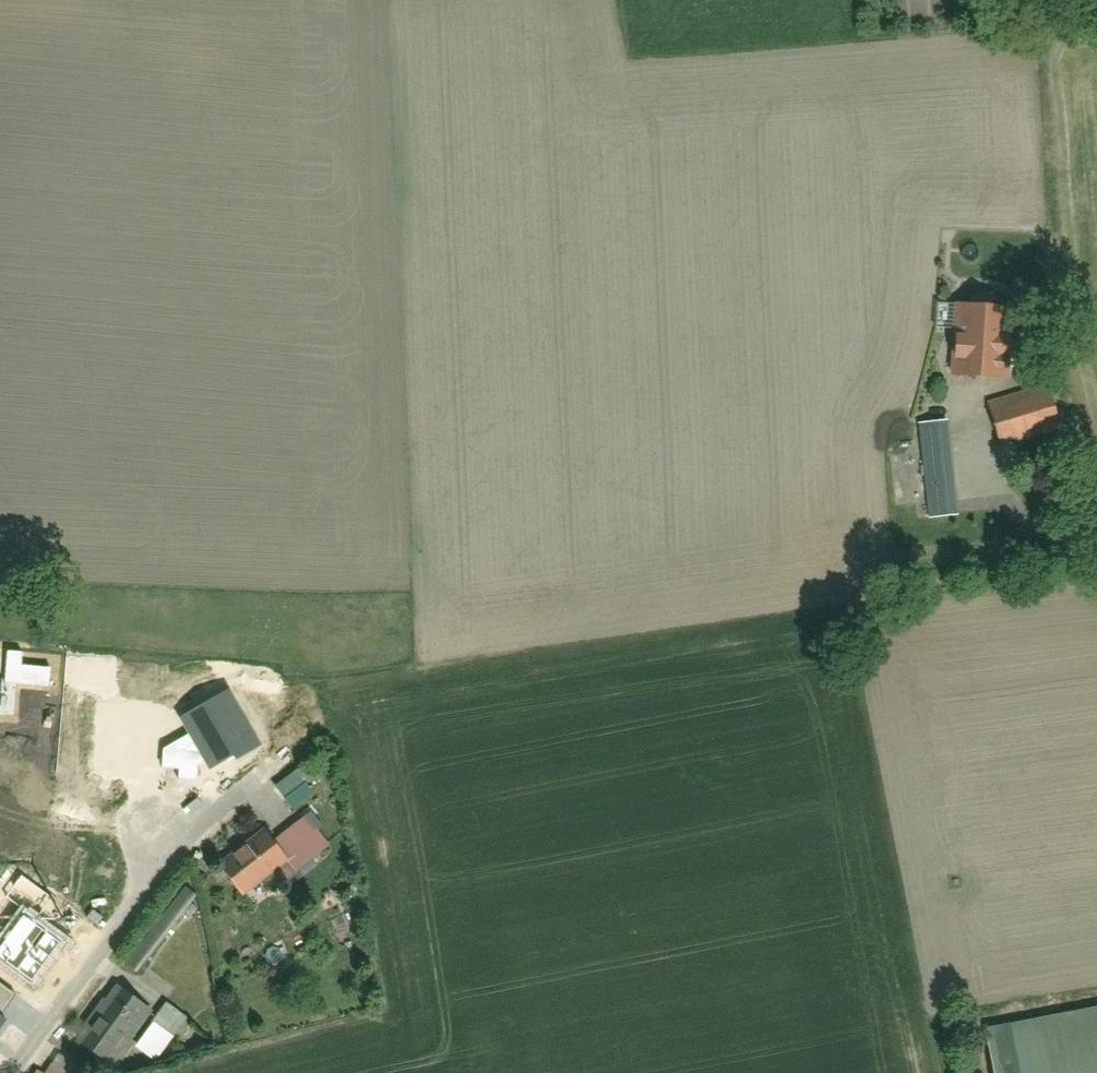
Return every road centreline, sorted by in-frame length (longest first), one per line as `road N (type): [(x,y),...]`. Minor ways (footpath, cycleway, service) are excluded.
road 1 (residential): [(13,1072),(167,874),(252,794)]

